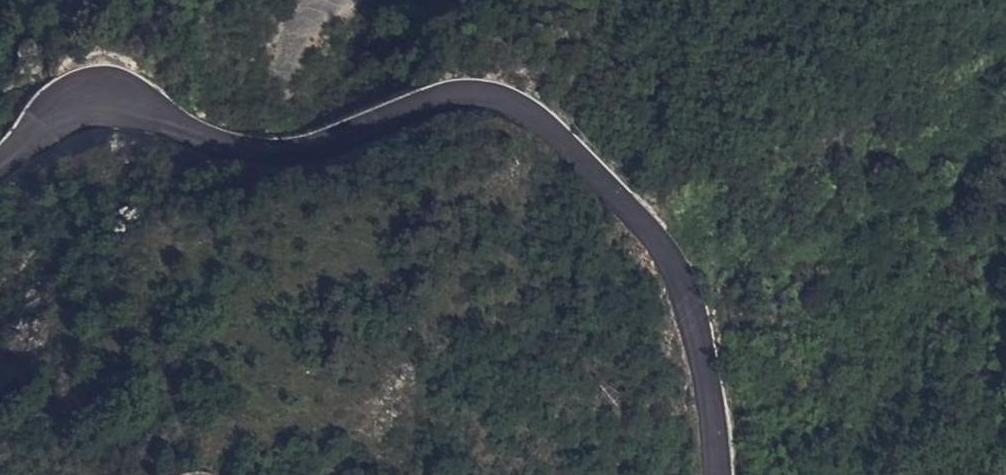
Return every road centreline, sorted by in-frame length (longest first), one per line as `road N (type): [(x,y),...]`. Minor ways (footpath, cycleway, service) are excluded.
road 1 (secondary): [(715,474),(688,294),(658,242),(541,118),(504,95),(416,108),(334,145),(286,154),(248,155),(165,122),(91,111),(25,141),(0,168)]

